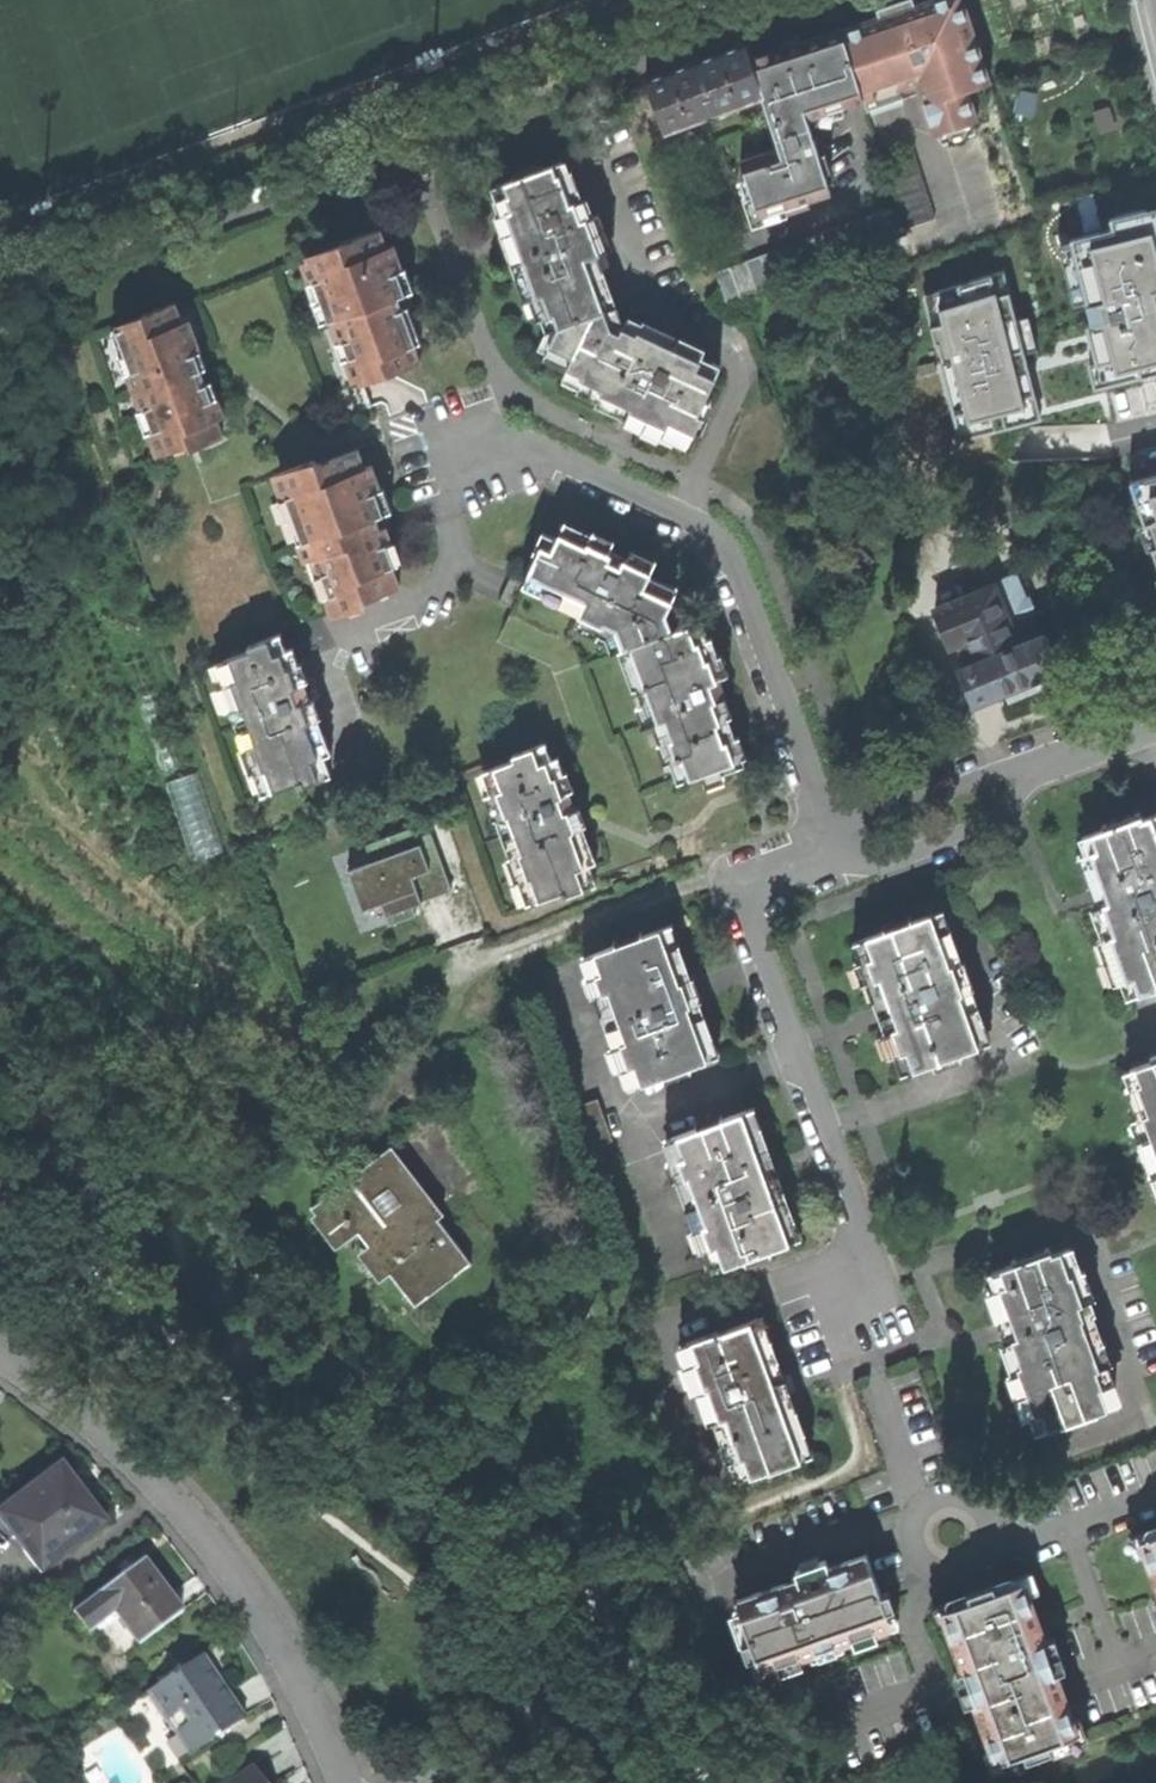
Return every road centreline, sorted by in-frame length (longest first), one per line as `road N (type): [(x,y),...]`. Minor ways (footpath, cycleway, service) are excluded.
road 1 (residential): [(835,848),(725,546),(688,516),(541,450),(494,440),(450,460),(456,491),(449,517),(461,562),(451,578),(419,603),(330,638),(323,648),(356,751)]
road 2 (residential): [(0,1352),(110,1435),(222,1558),(297,1676),(344,1782)]
road 3 (residential): [(852,1300),(861,1237),(735,897),(744,878),(835,848)]
road 4 (residential): [(835,848),(885,860),(985,826),(1042,765)]
road 5 (residential): [(1042,765),(1006,767),(872,815),(835,848)]
road 6 (residential): [(984,1510),(961,1497),(935,1501),(916,1523),(914,1545),(933,1572),(957,1577),(980,1568),(993,1547)]
road 7 (residential): [(993,1547),(1064,1534),(1155,1500)]
road 8 (residential): [(1155,723),(1042,765)]

